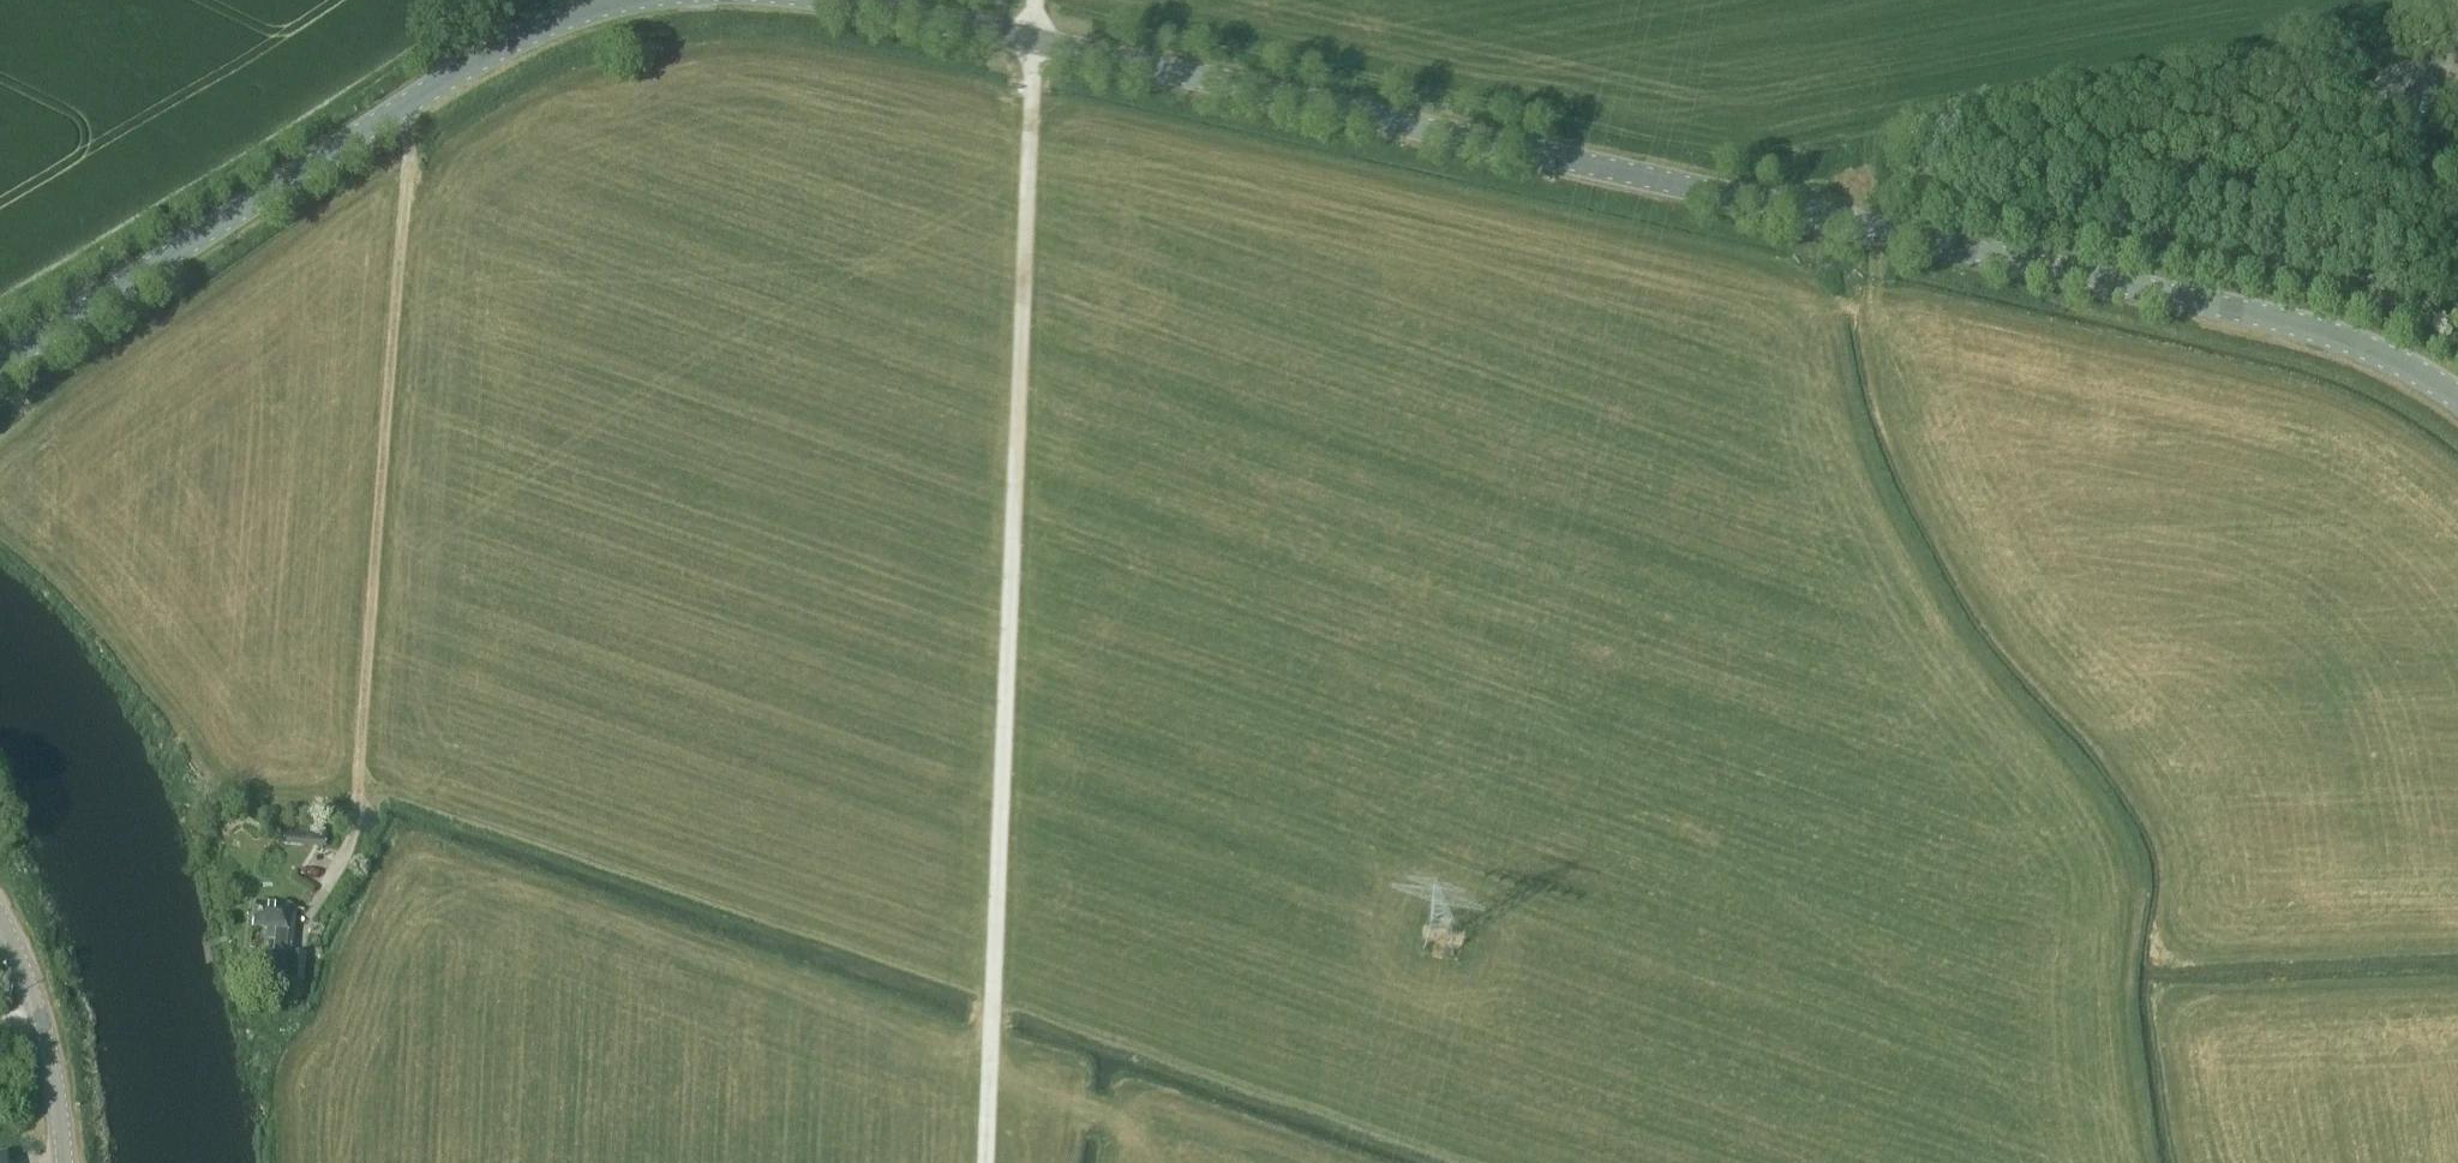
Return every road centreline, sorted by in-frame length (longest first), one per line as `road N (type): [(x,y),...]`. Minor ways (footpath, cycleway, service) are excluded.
road 1 (tertiary): [(2457,401),(2313,331),(836,0)]
road 2 (track): [(1034,0),(985,1162)]
road 3 (tertiary): [(635,0),(550,23),(479,61),(0,363)]
road 4 (tertiary): [(65,1162),(42,1019),(0,919)]

